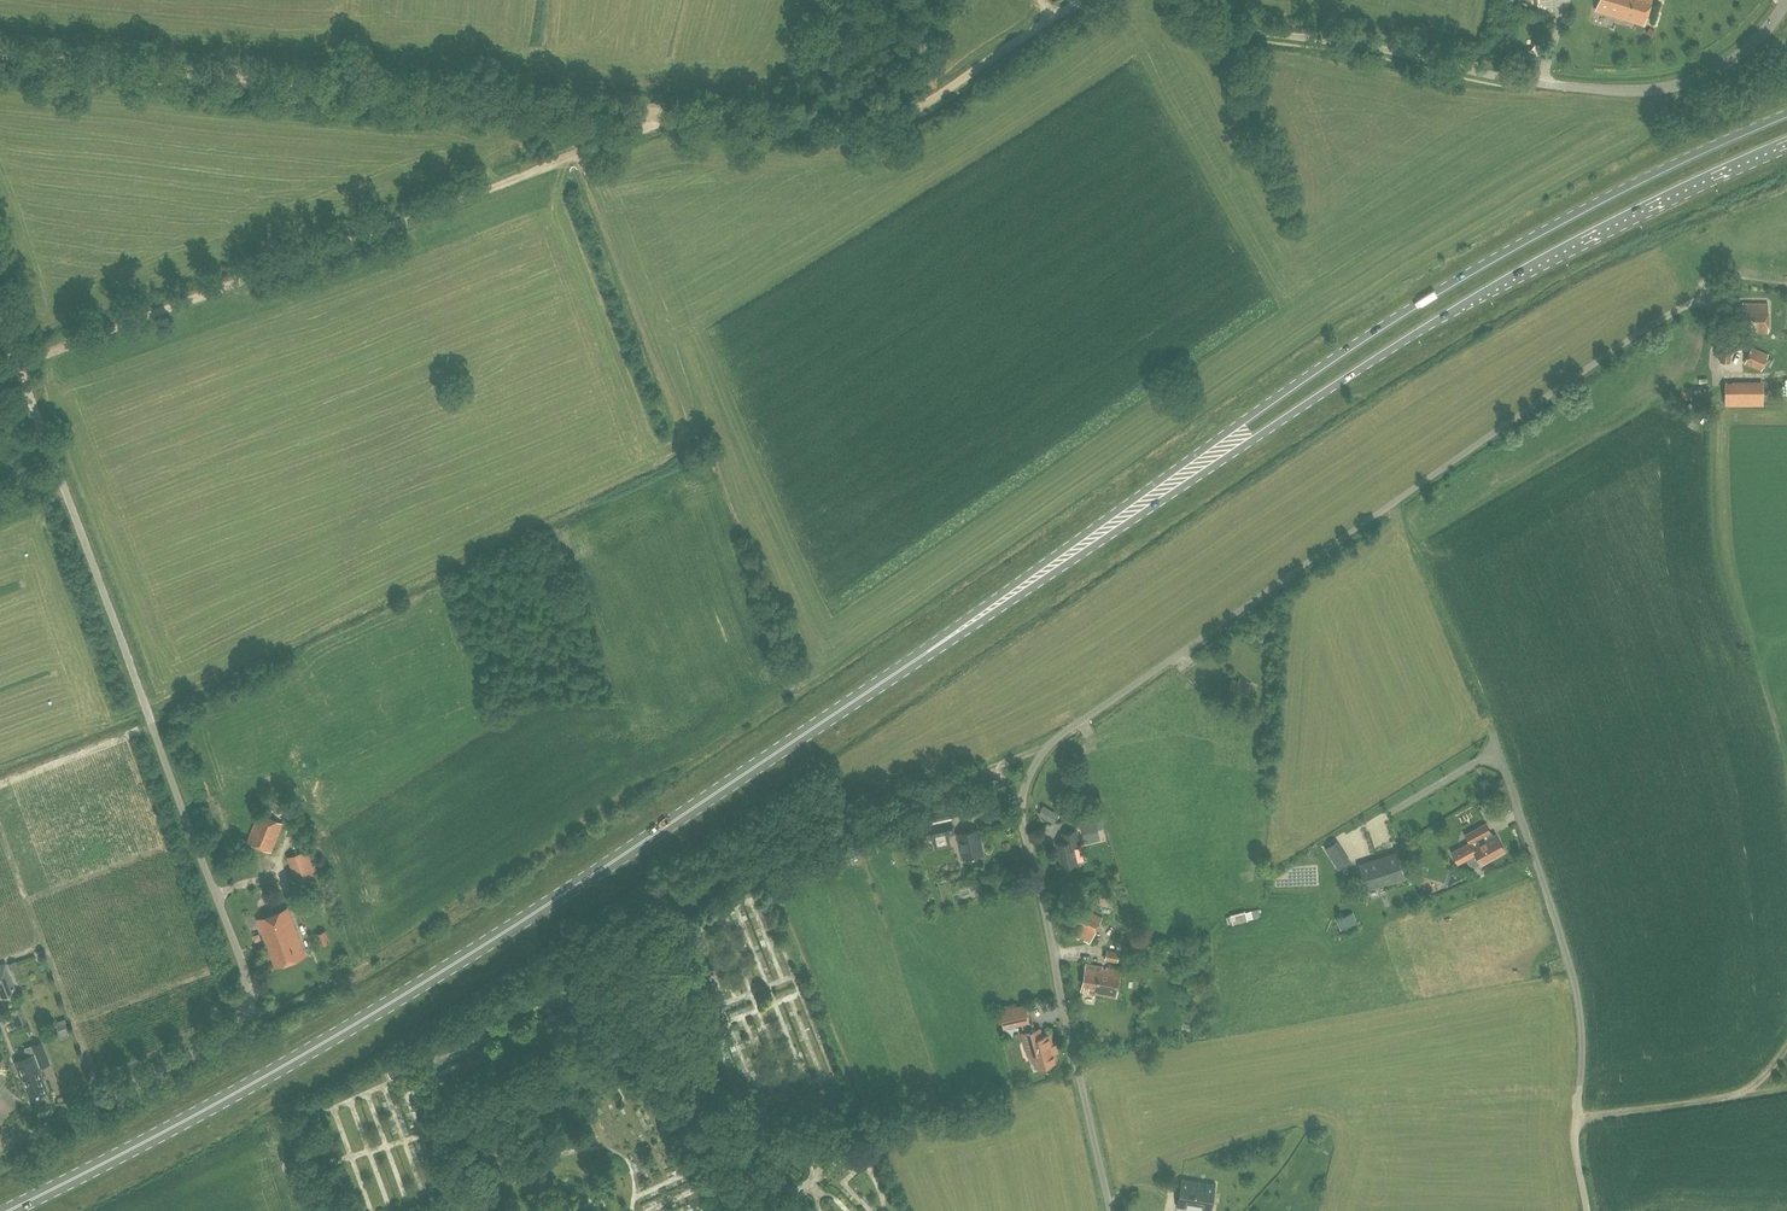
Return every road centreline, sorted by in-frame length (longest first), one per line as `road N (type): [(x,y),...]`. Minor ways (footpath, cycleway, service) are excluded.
road 1 (unclassified): [(1111,1210),(1023,822),(1038,762),(1075,725),(1410,491),(1657,323),(1706,302)]
road 2 (track): [(1081,3),(905,116),(857,128),(0,53)]
road 3 (primary): [(1786,116),(1517,247),(1367,338),(899,671)]
road 4 (primary): [(12,1210),(376,1013),(899,671)]
road 5 (primary): [(899,671),(1523,272),(1786,145)]
road 6 (unclassified): [(0,1150),(61,1127),(213,1045),(237,1027),(250,1001),(243,962),(19,362)]
road 7 (track): [(0,371),(662,125),(667,111)]
road 8 (unclassified): [(1786,2),(1729,64),(1700,80),(1635,91),(1541,84),(1328,38),(1249,32),(1179,0)]
road 9 (track): [(633,991),(677,888),(1048,747)]
road 10 (track): [(249,1012),(276,1013),(329,990),(645,791)]

